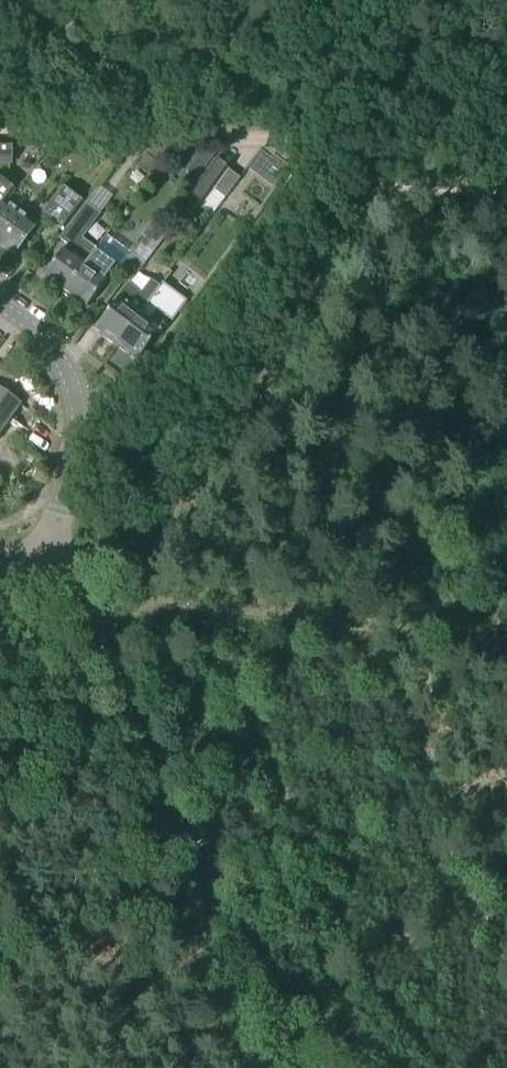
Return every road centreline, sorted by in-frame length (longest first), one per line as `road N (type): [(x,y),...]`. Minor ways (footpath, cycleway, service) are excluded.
road 1 (tertiary): [(302,1067),(49,550)]
road 2 (tertiary): [(49,550),(73,427),(66,380),(39,333),(0,304)]

